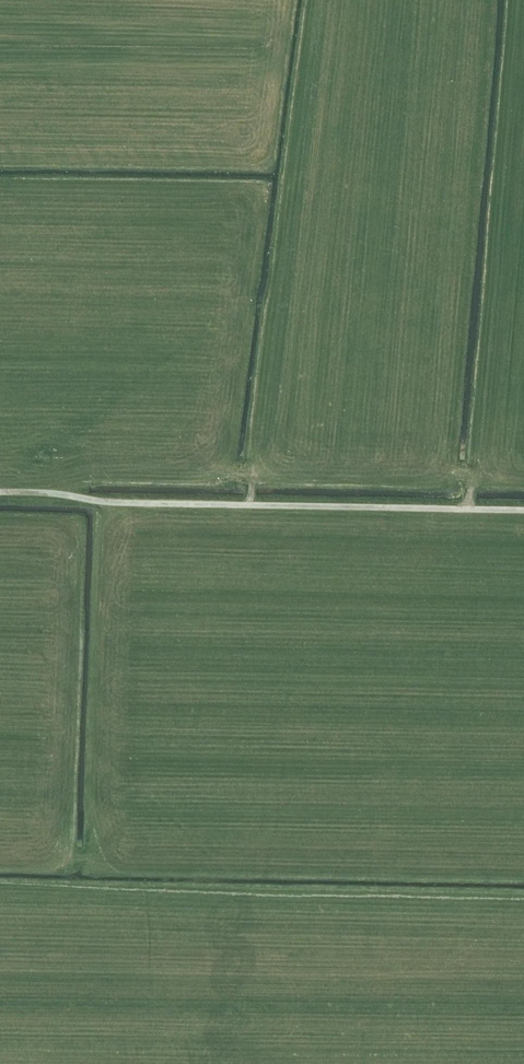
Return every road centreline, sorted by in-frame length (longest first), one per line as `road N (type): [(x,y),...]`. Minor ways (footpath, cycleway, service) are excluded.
road 1 (track): [(0,492),(108,502),(523,512)]

